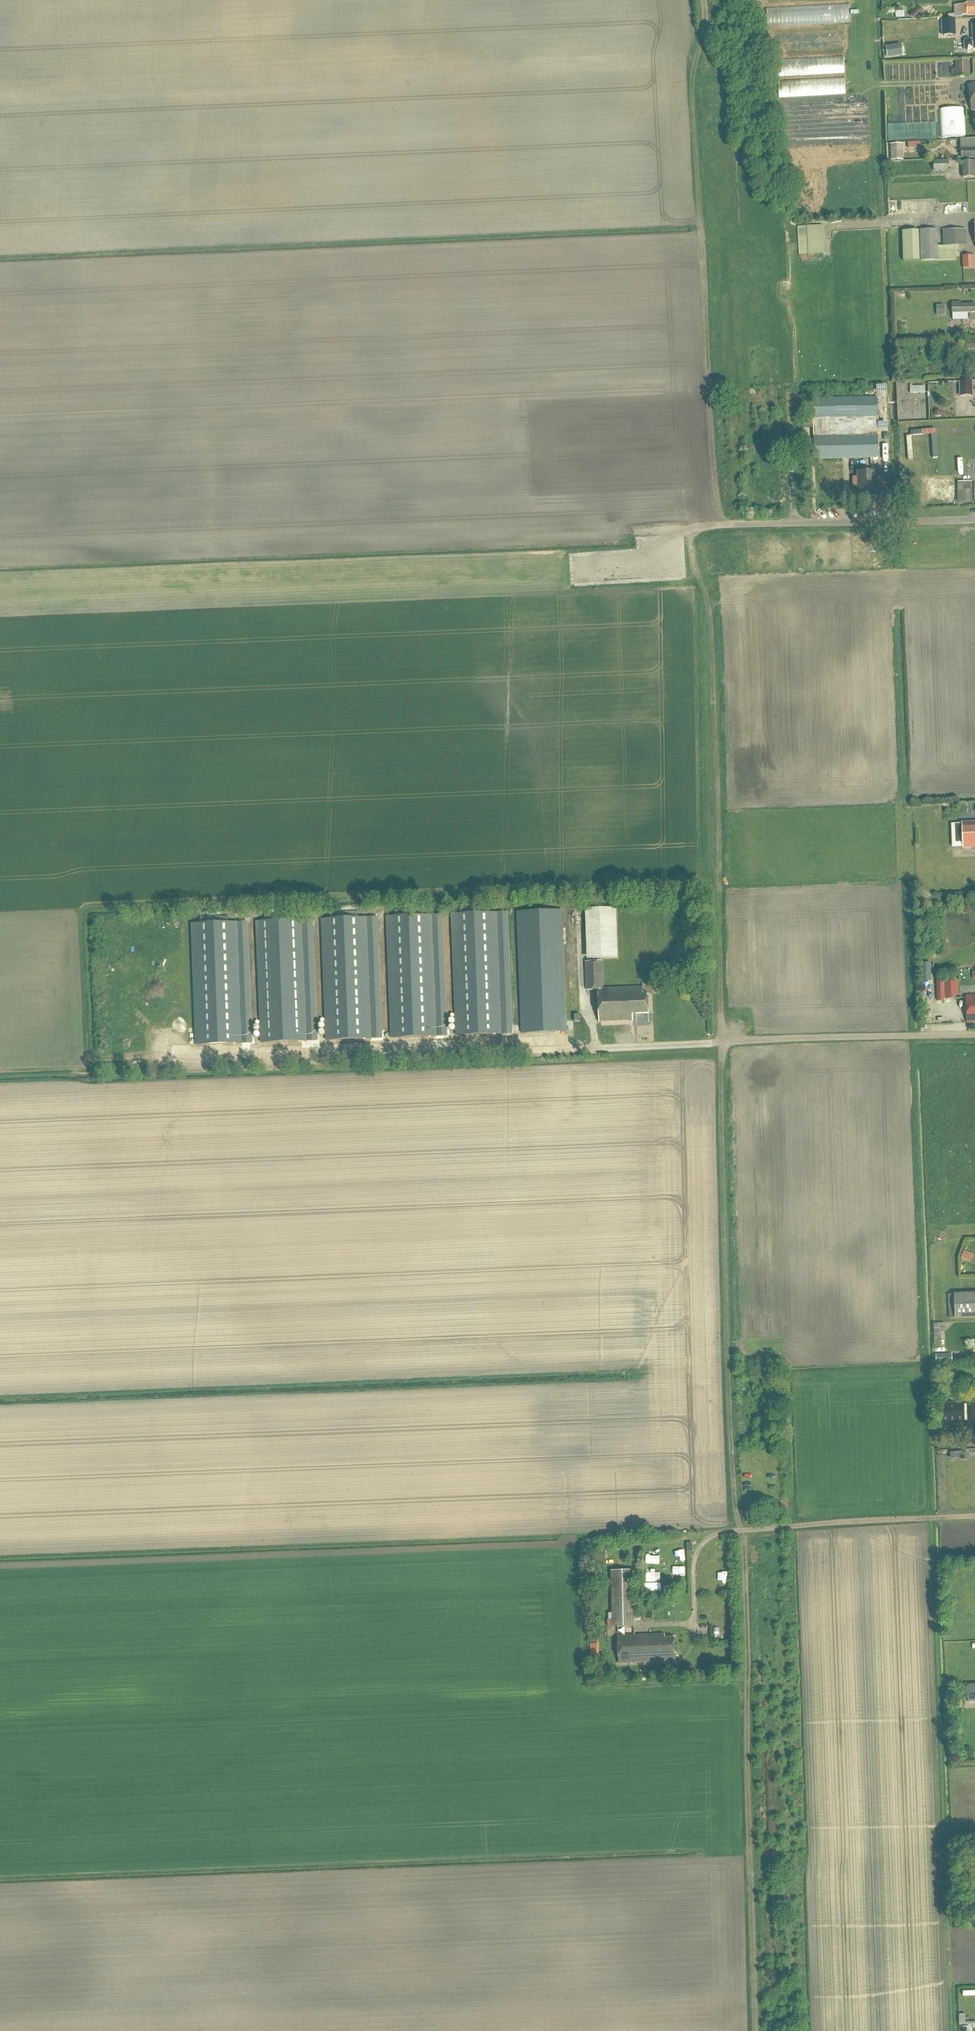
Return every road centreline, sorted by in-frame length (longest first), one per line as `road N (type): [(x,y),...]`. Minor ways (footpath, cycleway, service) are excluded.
road 1 (track): [(686,529),(713,638),(729,1357),(761,2030)]
road 2 (track): [(704,0),(702,44),(689,71),(720,525)]
road 3 (unclassified): [(974,518),(636,533)]
road 4 (track): [(723,1040),(974,1034)]
road 5 (track): [(742,1528),(974,1518)]

